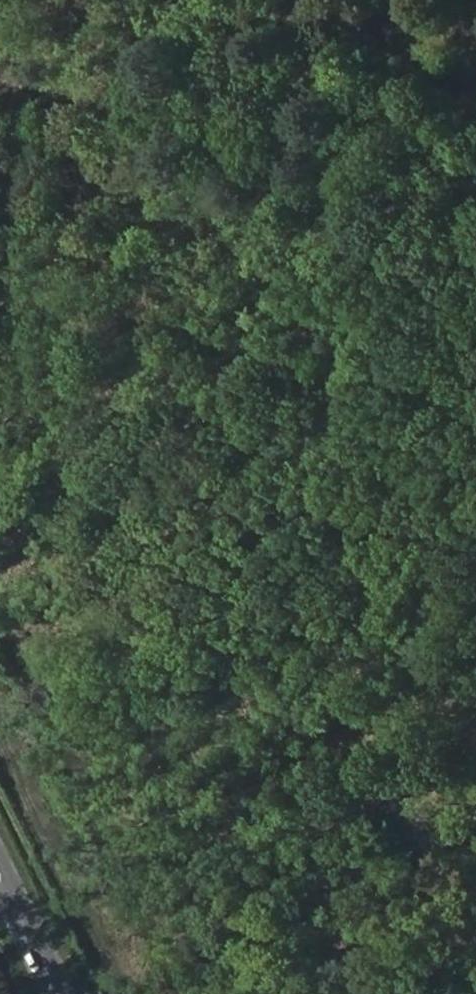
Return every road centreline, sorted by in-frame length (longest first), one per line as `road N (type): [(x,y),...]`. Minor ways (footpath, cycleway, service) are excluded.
road 1 (secondary): [(0,850),(70,993)]

